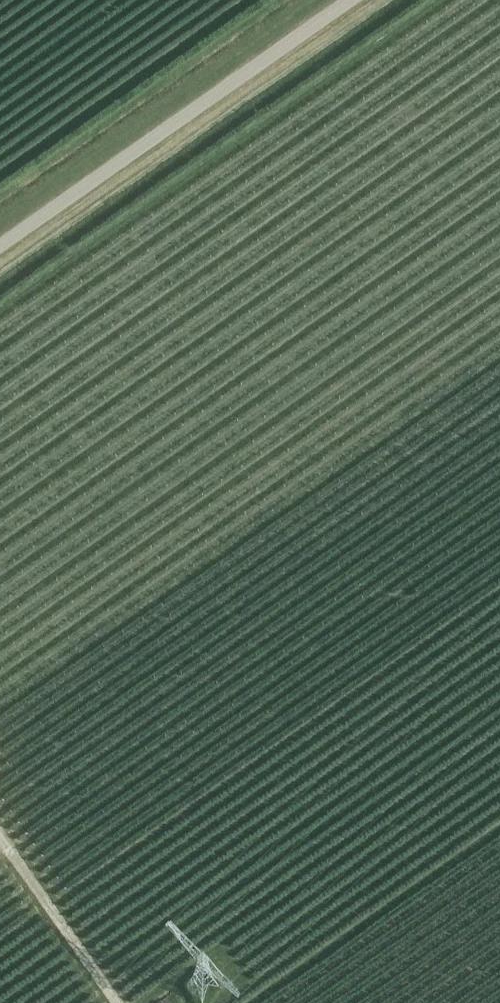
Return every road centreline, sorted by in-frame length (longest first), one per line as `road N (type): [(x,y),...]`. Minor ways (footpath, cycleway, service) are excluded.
road 1 (unclassified): [(347,0),(0,244)]

